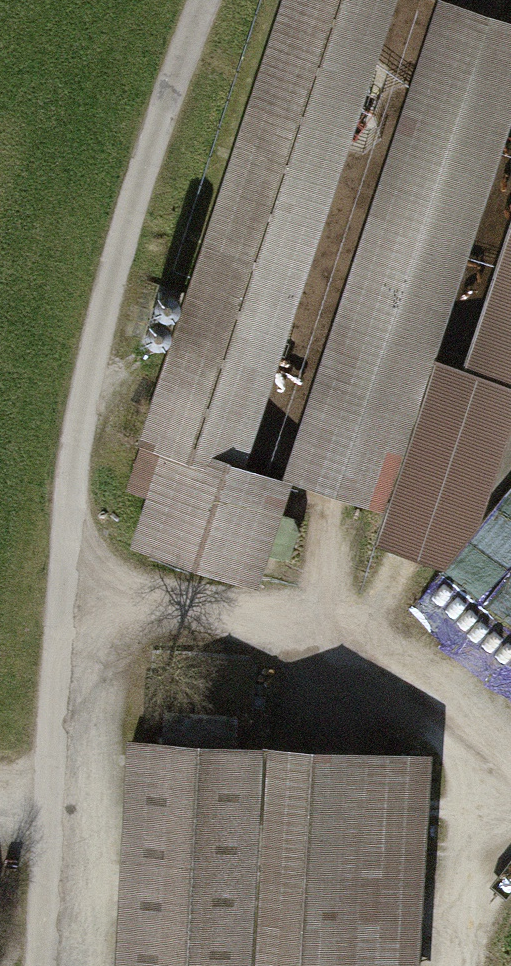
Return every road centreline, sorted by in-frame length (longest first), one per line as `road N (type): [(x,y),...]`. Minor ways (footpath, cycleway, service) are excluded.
road 1 (residential): [(38,965),(73,481),(159,130),(210,0)]
road 2 (track): [(510,760),(381,644),(255,608),(64,597)]

